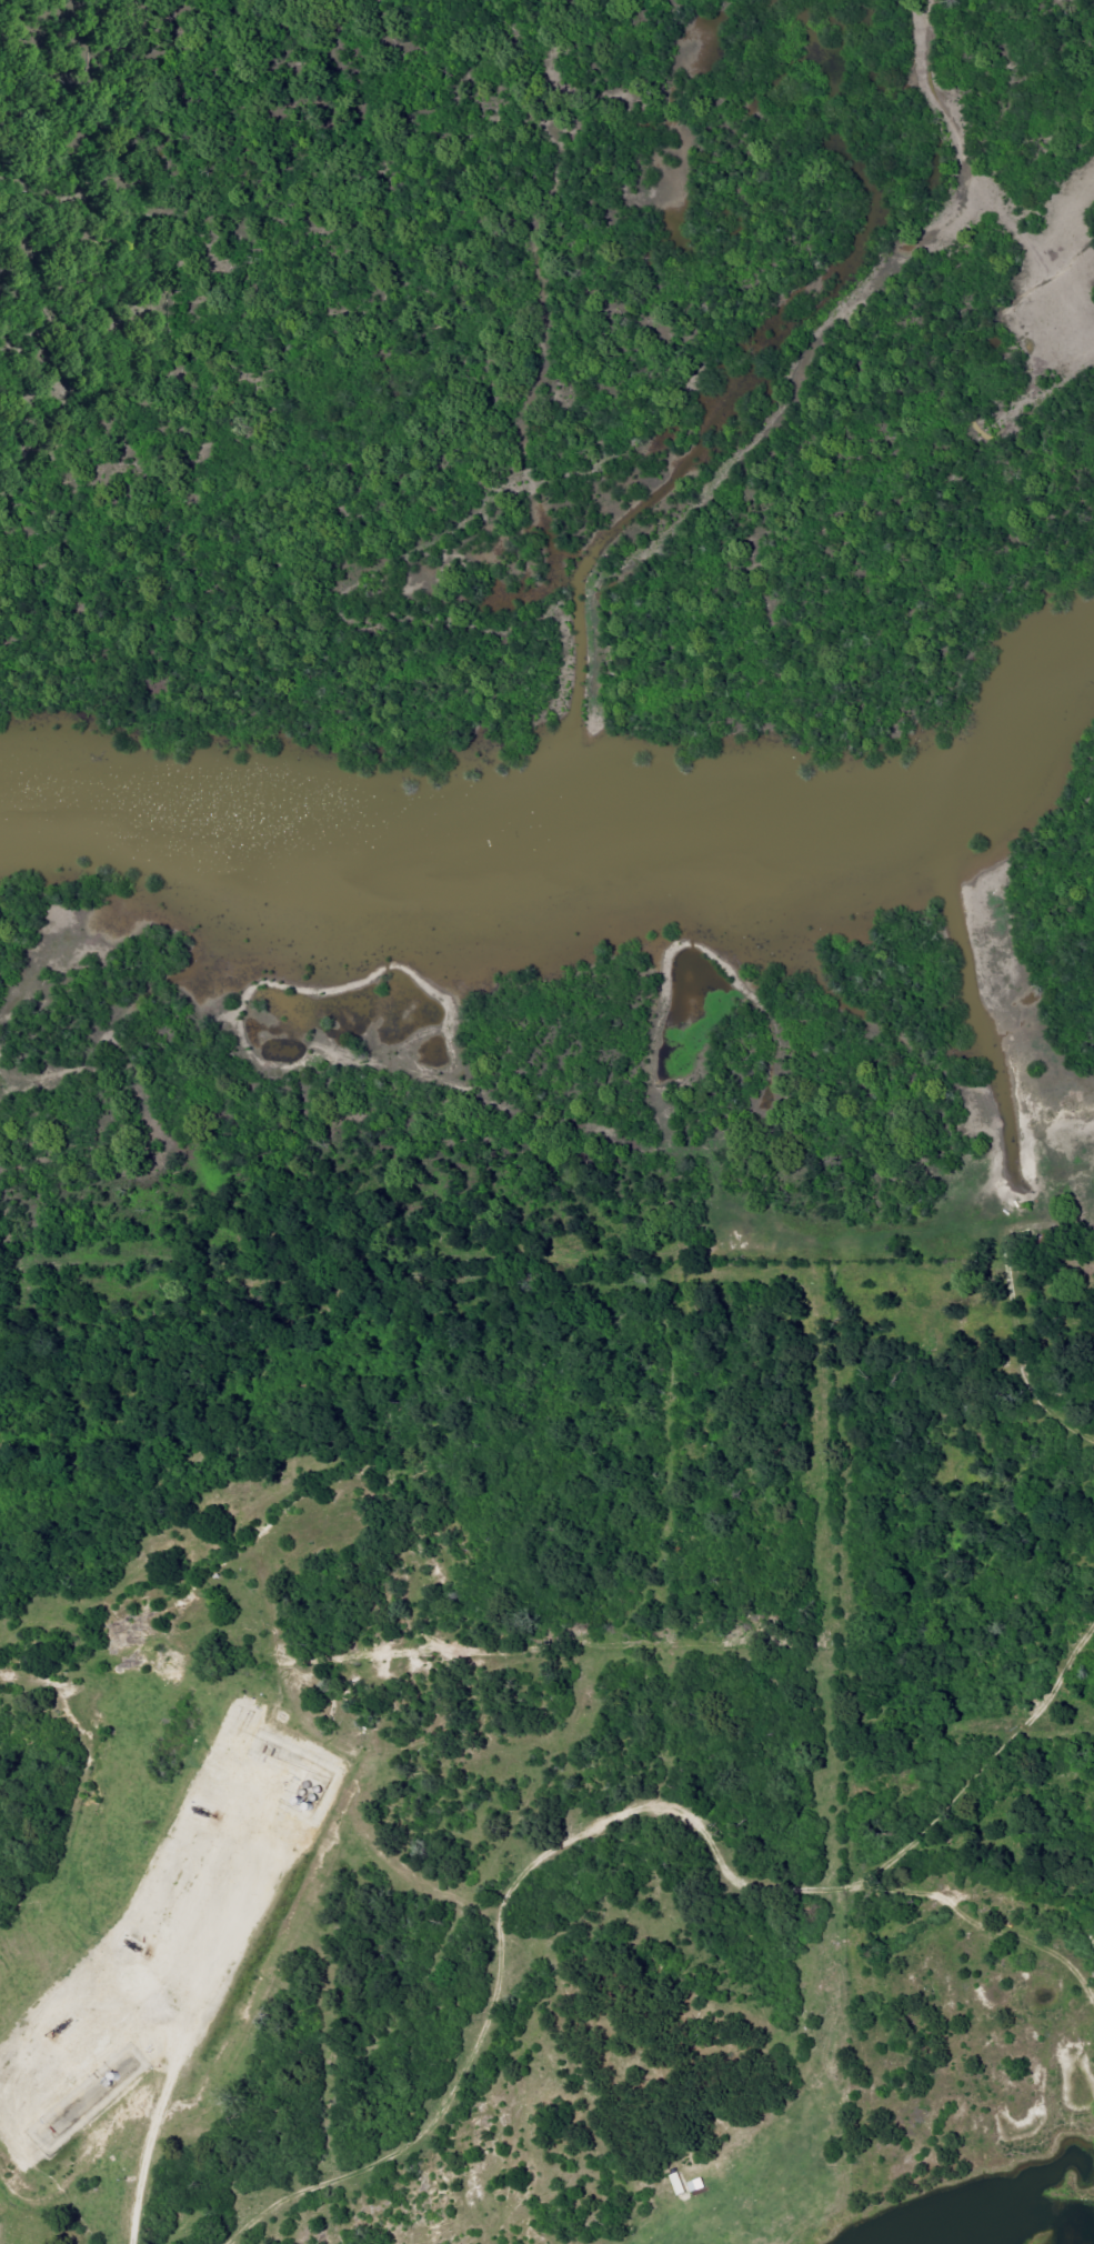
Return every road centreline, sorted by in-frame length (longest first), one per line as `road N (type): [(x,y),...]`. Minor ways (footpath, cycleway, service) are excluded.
road 1 (residential): [(183,2061),(157,2125),(134,2243)]

